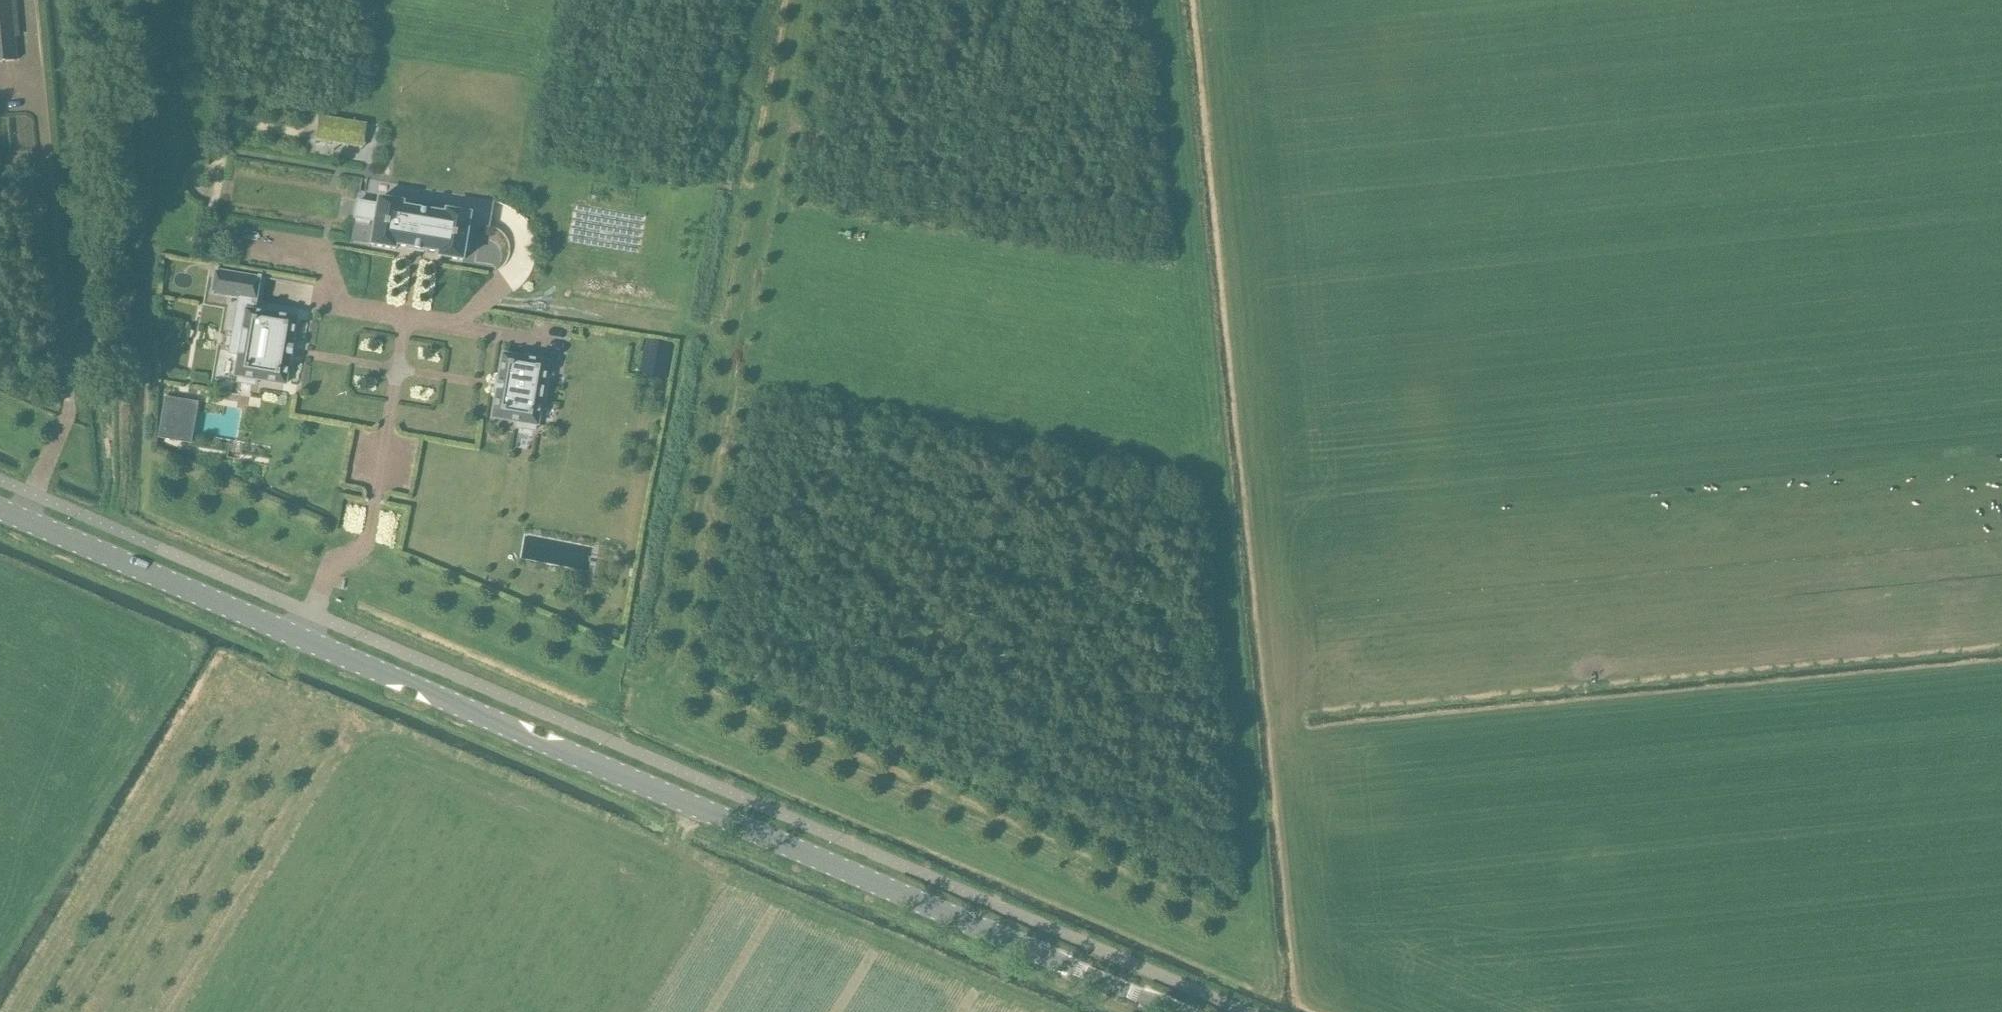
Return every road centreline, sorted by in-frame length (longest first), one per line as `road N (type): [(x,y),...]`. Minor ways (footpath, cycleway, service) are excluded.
road 1 (tertiary): [(1171,1011),(0,510)]
road 2 (track): [(673,669),(728,379)]

